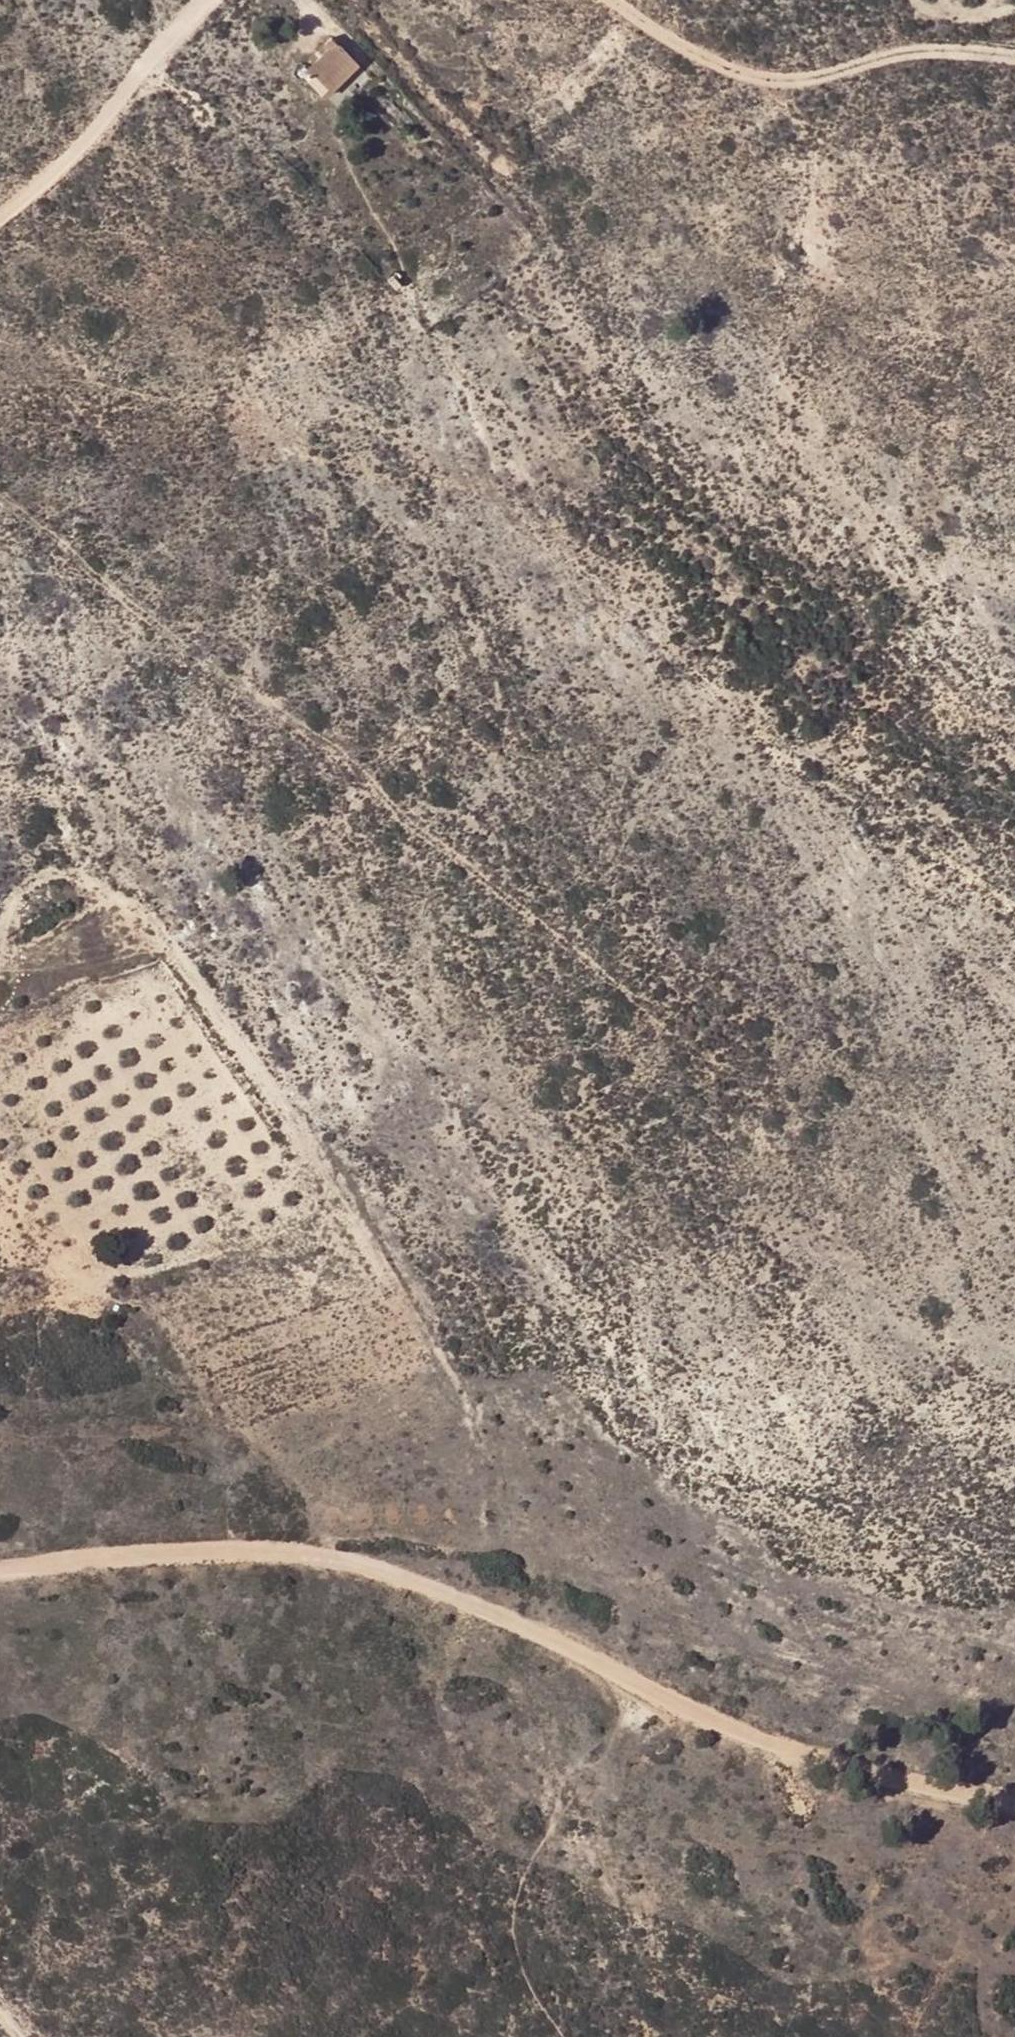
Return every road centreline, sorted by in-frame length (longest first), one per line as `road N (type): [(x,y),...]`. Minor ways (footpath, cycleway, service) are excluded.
road 1 (track): [(0,1575),(254,1549),(402,1585),(543,1633),(793,1754),(1014,1808)]
road 2 (track): [(620,0),(728,68),(821,84),(918,47),(1014,65)]
road 3 (track): [(0,211),(146,97),(225,0)]

